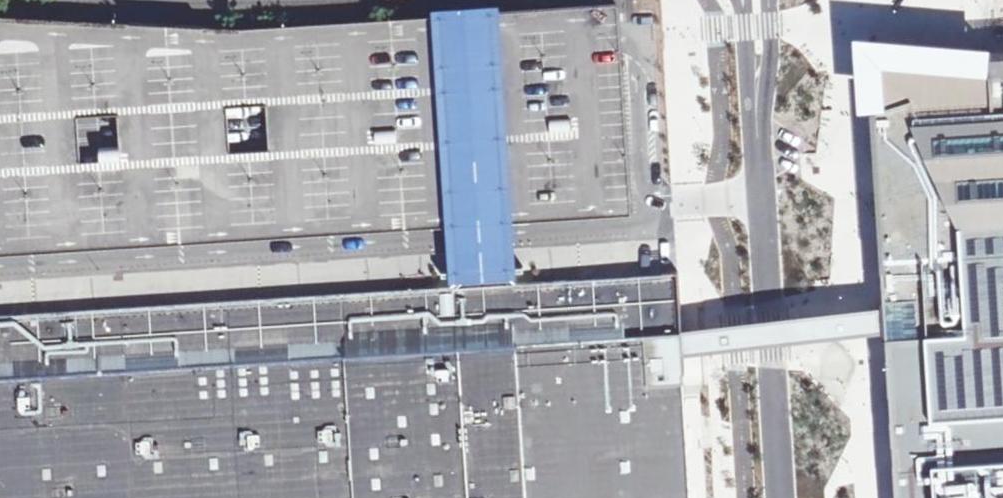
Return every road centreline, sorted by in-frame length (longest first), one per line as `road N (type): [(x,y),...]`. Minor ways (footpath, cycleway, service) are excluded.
road 1 (residential): [(779,497),(755,91)]

